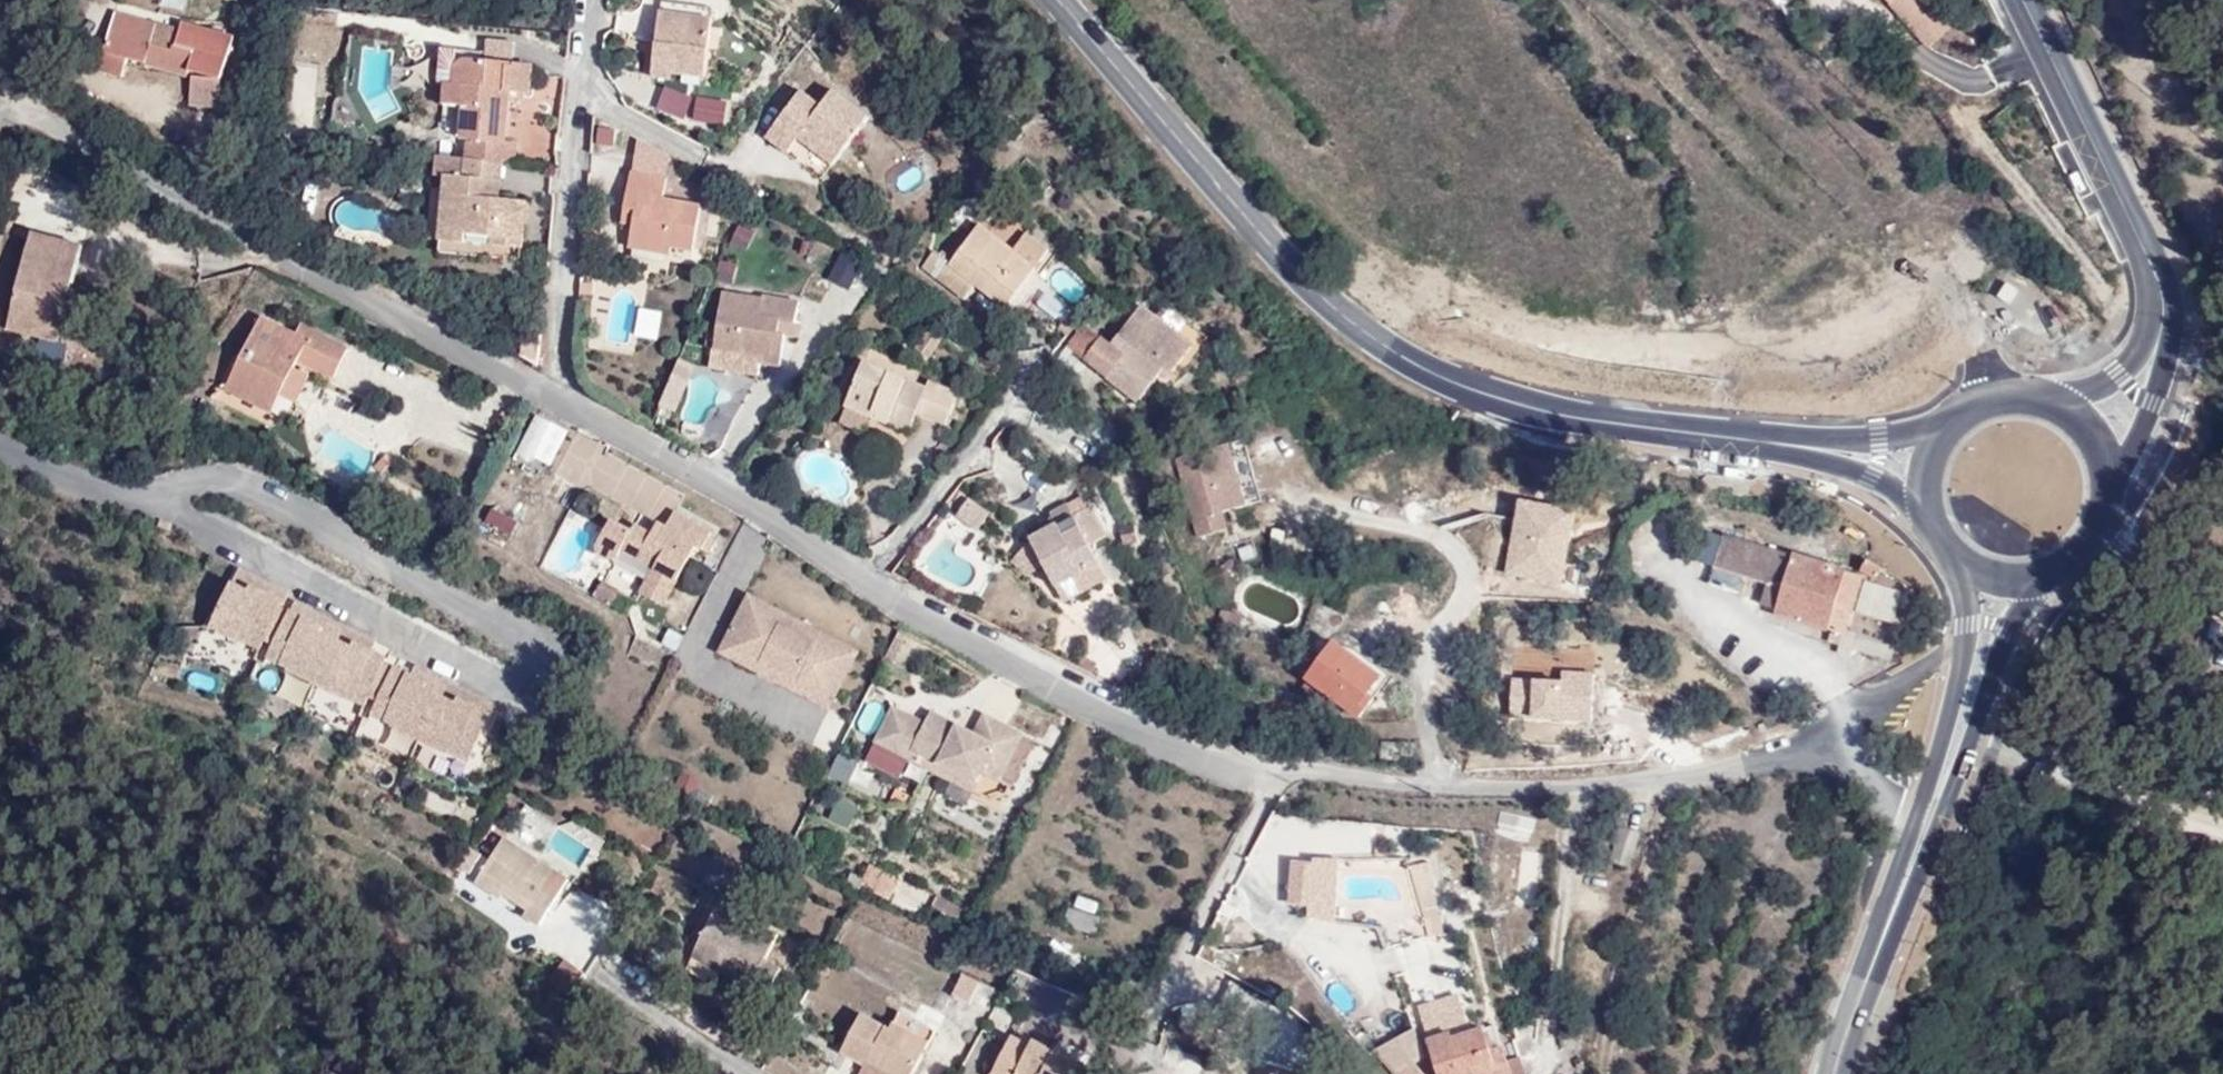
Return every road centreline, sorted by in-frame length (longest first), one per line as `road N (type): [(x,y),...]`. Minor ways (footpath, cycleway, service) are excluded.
road 1 (primary): [(1789,445),(1530,414),(1395,352),(1316,290),(1059,0)]
road 2 (residential): [(180,521),(543,694),(559,679),(554,653),(536,635),(271,487),(177,489)]
road 3 (unclassified): [(0,115),(48,121),(116,167),(559,395)]
road 4 (unclassified): [(1269,781),(1621,784),(1759,762)]
road 5 (unclassified): [(865,581),(1165,749),(1269,781)]
road 6 (tertiary): [(2021,0),(2163,295),(2160,339)]
road 7 (unclassified): [(559,395),(765,510),(865,581)]
road 8 (residential): [(559,395),(558,230),(573,74)]
road 9 (residential): [(1269,781),(1156,1015),(1144,1073)]
road 10 (primary): [(1838,1073),(1931,804)]
road 11 (residential): [(865,581),(1032,366)]
road 12 (unclassified): [(1968,641),(1759,762)]
road 13 (primary): [(2001,435),(1897,426),(1789,445)]
road 14 (residential): [(0,441),(180,521)]
road 15 (tertiary): [(2059,487),(2120,460),(2153,402),(2160,339)]
road 16 (primary): [(1789,445),(1905,489),(1970,461)]
road 17 (unclassified): [(1759,762),(1818,754),(1931,804)]
road 18 (residential): [(598,972),(745,1073)]
road 19 (primary): [(1973,684),(2027,525)]
road 20 (tertiary): [(2160,339),(2083,391),(2039,442)]
road 21 (residential): [(702,158),(609,109),(573,74)]
road 22 (primary): [(1931,804),(1973,684)]
road 23 (primary): [(1982,516),(1968,641)]

